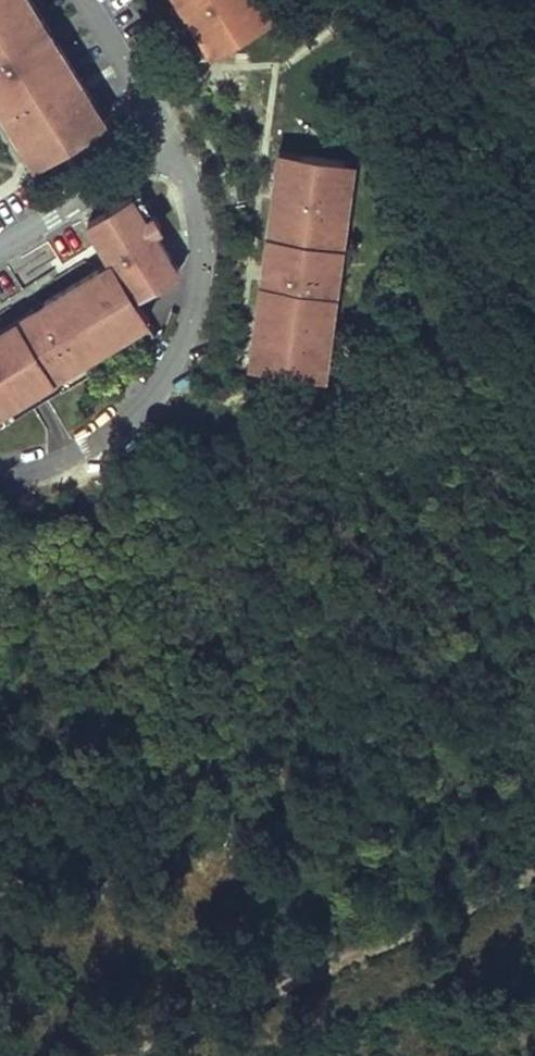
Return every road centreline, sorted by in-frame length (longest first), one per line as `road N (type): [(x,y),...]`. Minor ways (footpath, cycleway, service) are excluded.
road 1 (residential): [(0,474),(116,426),(184,335),(201,235),(165,147)]
road 2 (residential): [(165,147),(0,244)]
road 3 (residential): [(79,0),(165,147)]

